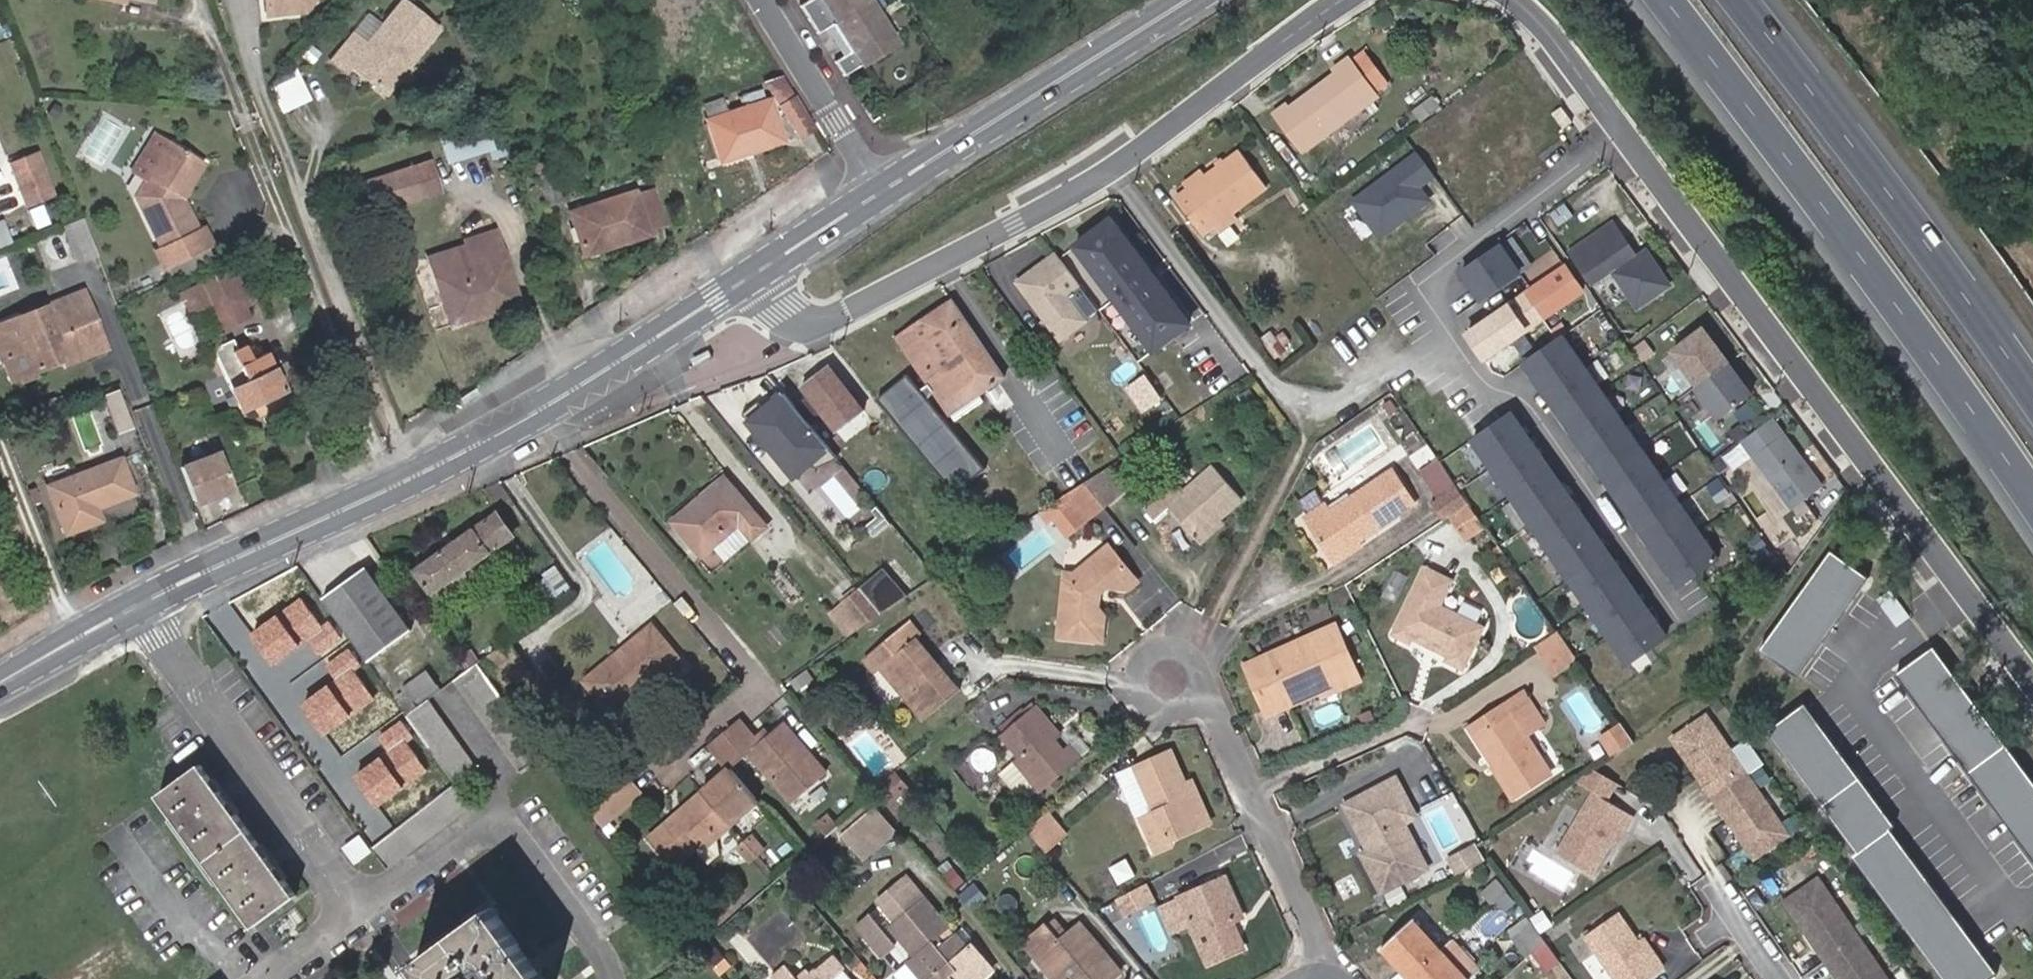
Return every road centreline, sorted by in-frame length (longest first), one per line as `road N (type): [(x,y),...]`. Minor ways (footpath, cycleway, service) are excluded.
road 1 (residential): [(2032,684),(1515,0)]
road 2 (residential): [(1342,0),(1110,172),(837,316),(793,318),(755,274)]
road 3 (secondary): [(145,603),(538,412),(755,274)]
road 4 (motorway): [(1674,0),(1786,140),(2032,493)]
road 5 (motorway): [(2032,383),(1748,0)]
road 6 (residential): [(145,603),(366,913)]
road 7 (secondary): [(877,193),(1186,0)]
road 8 (residential): [(610,978),(605,959),(504,828),(366,913)]
road 9 (residential): [(1213,699),(1328,978)]
road 10 (residential): [(877,193),(762,0)]
road 11 (residential): [(1213,699),(1147,710),(1132,681),(1142,656),(1177,639),(1204,649),(1212,665)]
road 12 (secondary): [(0,683),(145,603)]
road 13 (secondary): [(755,274),(877,193)]

